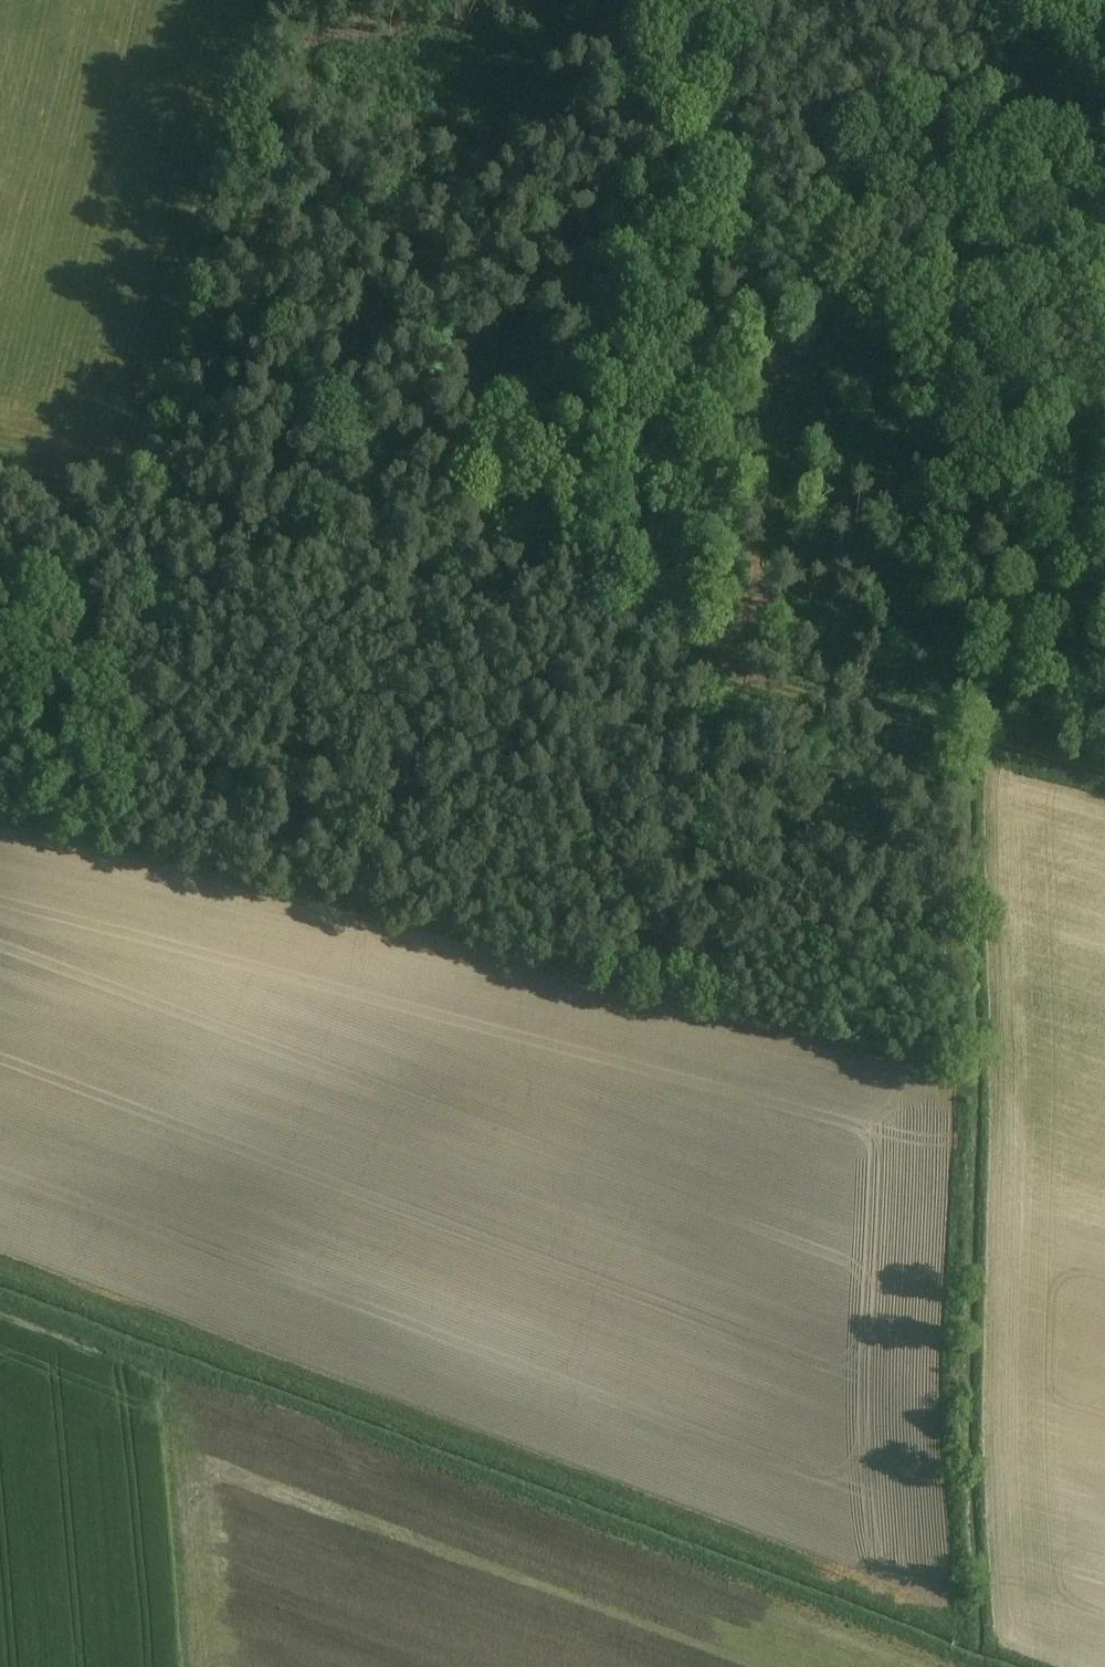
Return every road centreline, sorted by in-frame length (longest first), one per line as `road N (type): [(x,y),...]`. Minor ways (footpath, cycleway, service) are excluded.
road 1 (track): [(0,484),(1104,770)]
road 2 (track): [(726,669),(724,0)]

